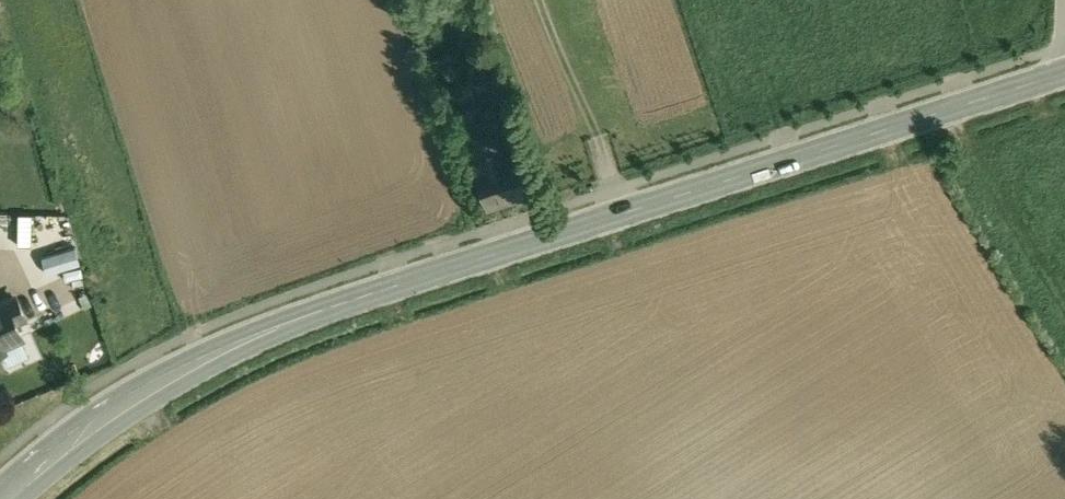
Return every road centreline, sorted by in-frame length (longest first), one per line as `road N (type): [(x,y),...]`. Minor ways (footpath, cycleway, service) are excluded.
road 1 (tertiary): [(1064,71),(319,310)]
road 2 (tertiary): [(319,310),(264,322),(149,376),(0,484)]
road 3 (tertiary): [(24,498),(144,407),(319,310)]

